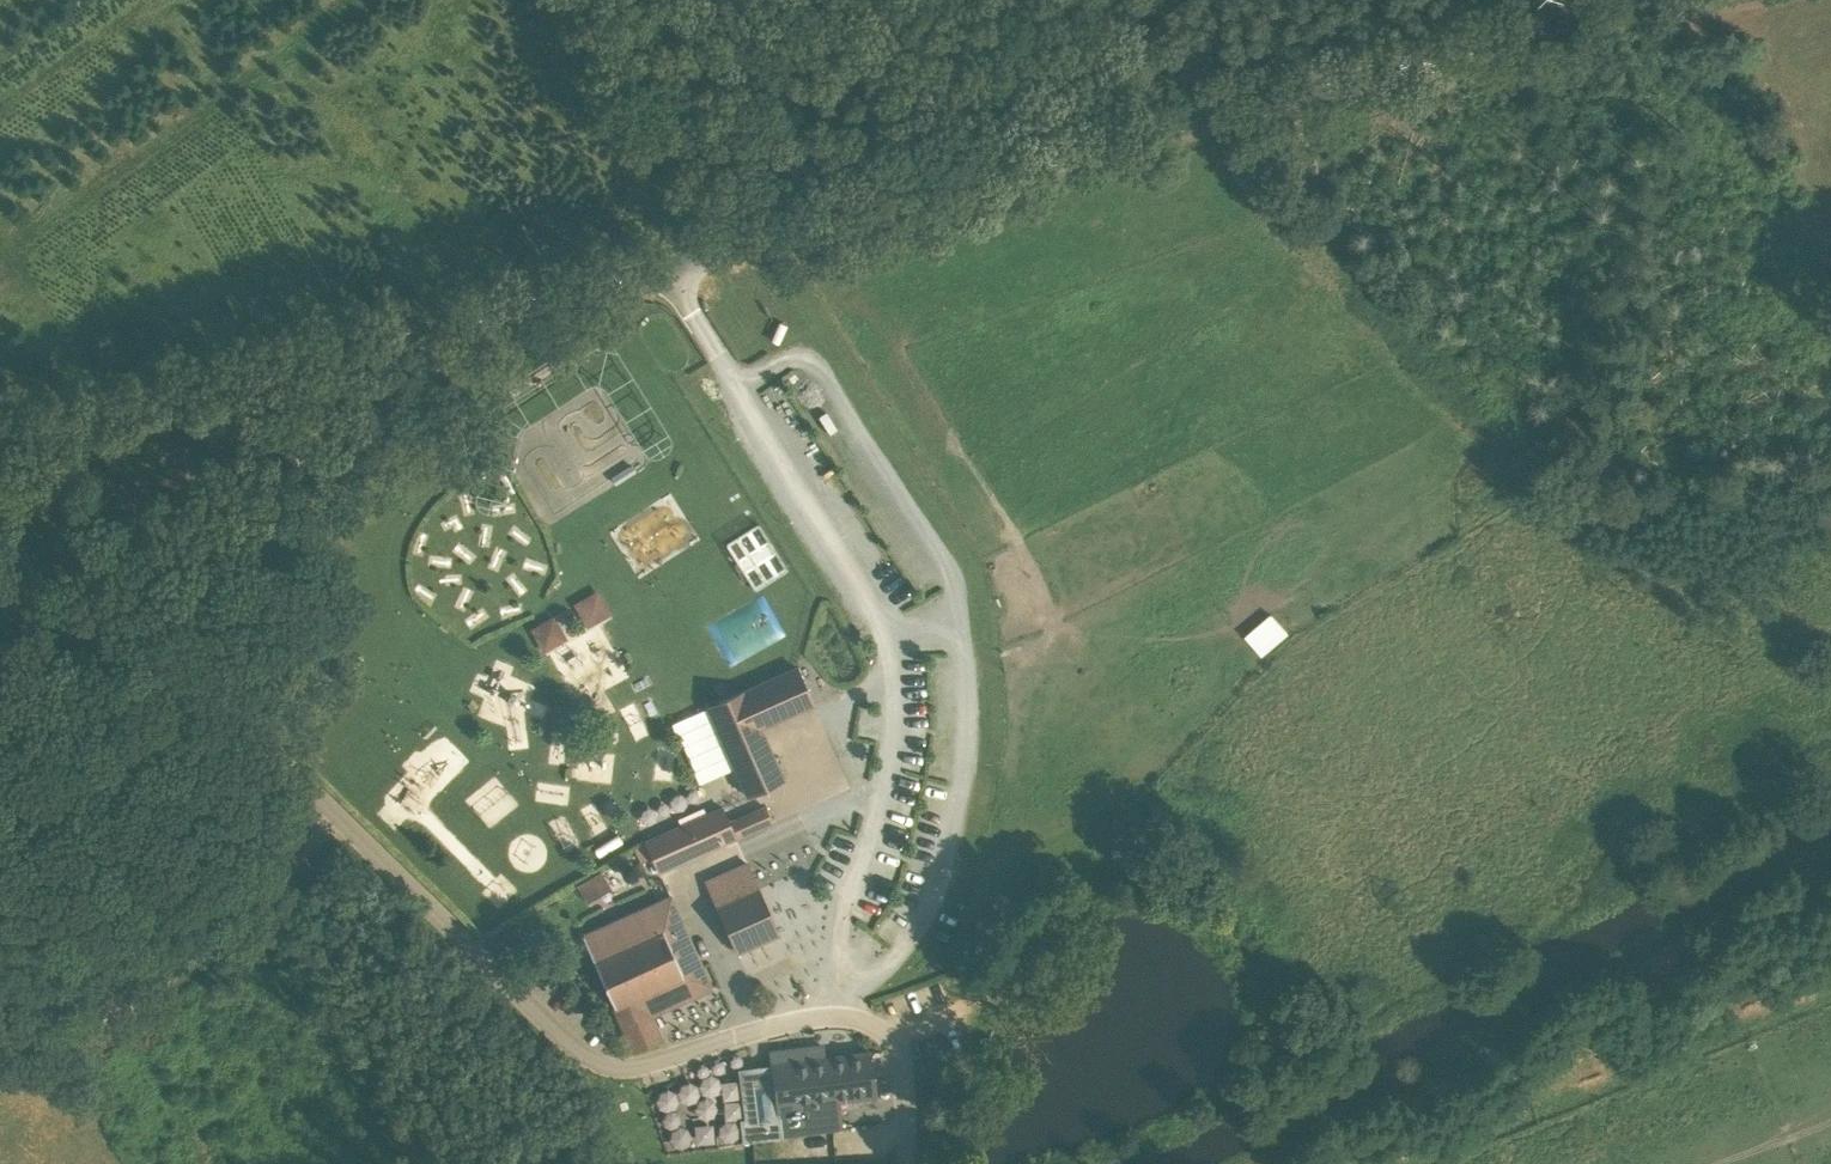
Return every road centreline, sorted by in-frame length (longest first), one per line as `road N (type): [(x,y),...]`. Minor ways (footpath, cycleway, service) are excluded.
road 1 (unclassified): [(0,449),(1661,0)]
road 2 (track): [(910,1163),(902,1069),(879,1028),(801,1020),(646,1066),(610,1067),(574,1052),(340,819)]
road 3 (track): [(0,1059),(136,1005),(197,965),(340,819)]
road 4 (track): [(340,819),(204,690),(0,585)]
road 5 (track): [(1118,0),(1232,115)]

